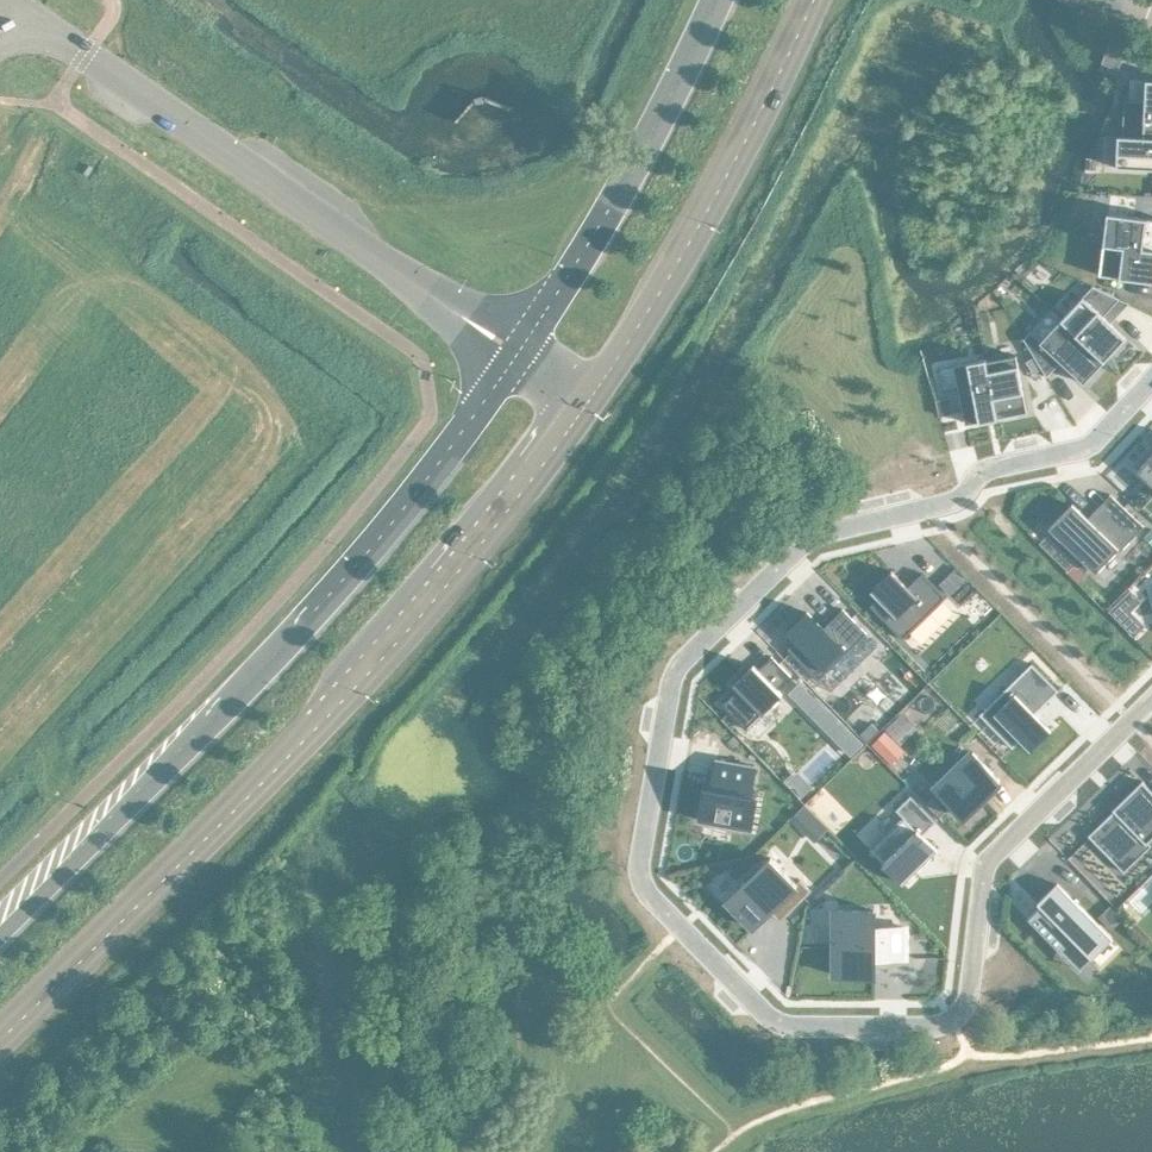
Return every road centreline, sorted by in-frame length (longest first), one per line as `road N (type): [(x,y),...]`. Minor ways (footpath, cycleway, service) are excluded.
road 1 (residential): [(1151,376),(1084,439),(994,459),(920,500),(802,539),(680,658),(668,681),(642,825),(644,871),(657,900),(772,1015),(936,1024),(962,1016),(973,986),(983,875),(999,844),(1151,702)]
road 2 (secondary): [(0,1042),(304,748),(463,572),(578,424)]
road 3 (secondary): [(503,371),(373,543),(231,701),(0,928)]
road 4 (tertiary): [(11,2),(403,271)]
road 5 (secondary): [(605,386),(709,224),(817,0)]
road 6 (secondary): [(712,0),(623,183),(528,331)]
road 7 (tertiary): [(403,271),(503,371)]
road 8 (tertiary): [(528,331),(403,271)]

